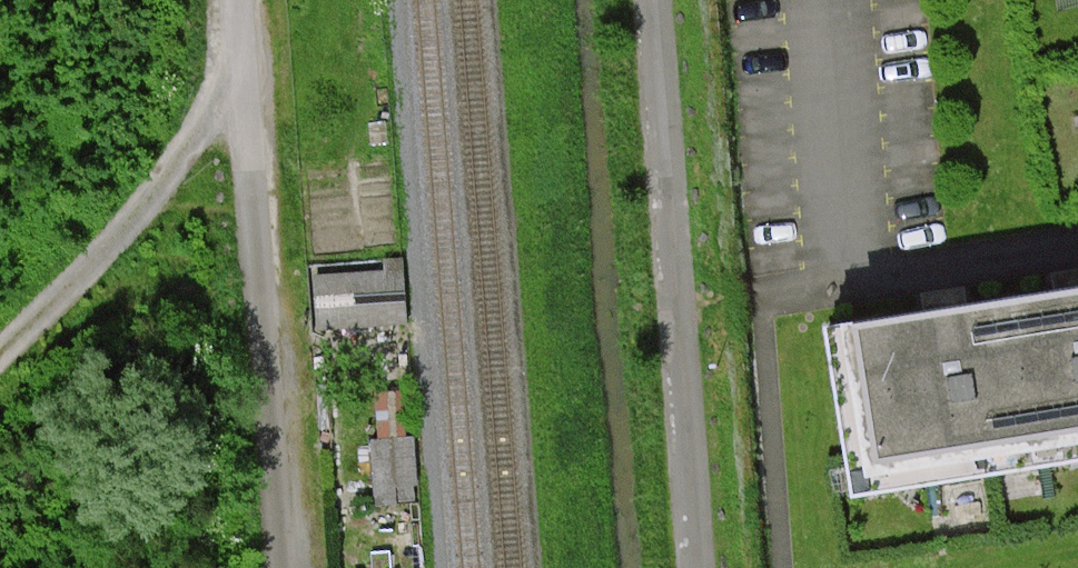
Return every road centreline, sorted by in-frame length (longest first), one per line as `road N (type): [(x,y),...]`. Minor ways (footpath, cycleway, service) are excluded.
road 1 (residential): [(241,0),(286,567)]
road 2 (unclassified): [(652,0),(695,567)]
road 3 (track): [(249,90),(133,225),(0,353)]
road 4 (residential): [(1077,247),(842,284)]

